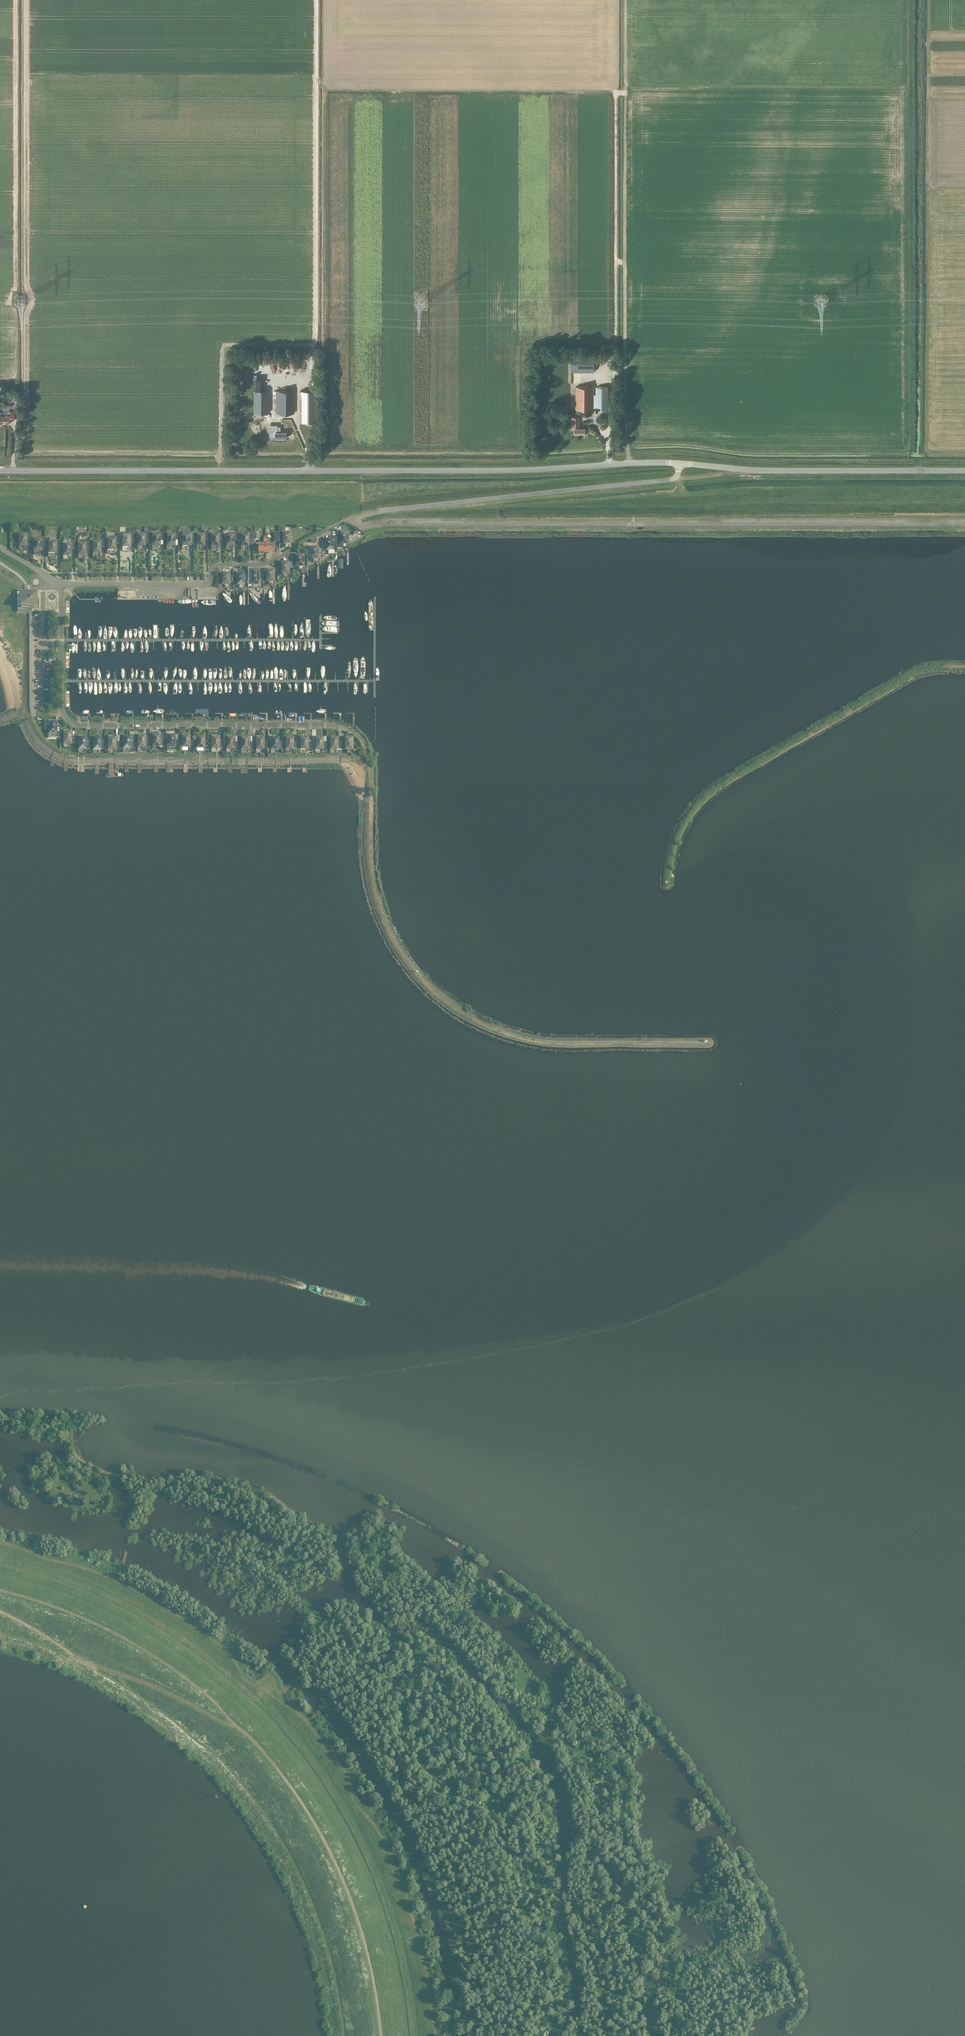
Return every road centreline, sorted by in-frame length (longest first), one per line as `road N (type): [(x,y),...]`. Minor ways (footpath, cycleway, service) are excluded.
road 1 (unclassified): [(964,525),(364,527),(356,518),(672,479),(679,464)]
road 2 (unclassified): [(679,464),(0,471)]
road 3 (track): [(0,1590),(80,1616),(147,1651),(262,1749),(348,1887),(382,2035)]
road 4 (residential): [(61,583),(61,707),(71,722),(329,724),(354,734)]
road 5 (residential): [(61,583),(206,583),(214,565),(263,564),(339,523)]
road 6 (unclassified): [(964,471),(679,464)]
road 7 (track): [(237,1726),(98,1667),(0,1611)]

